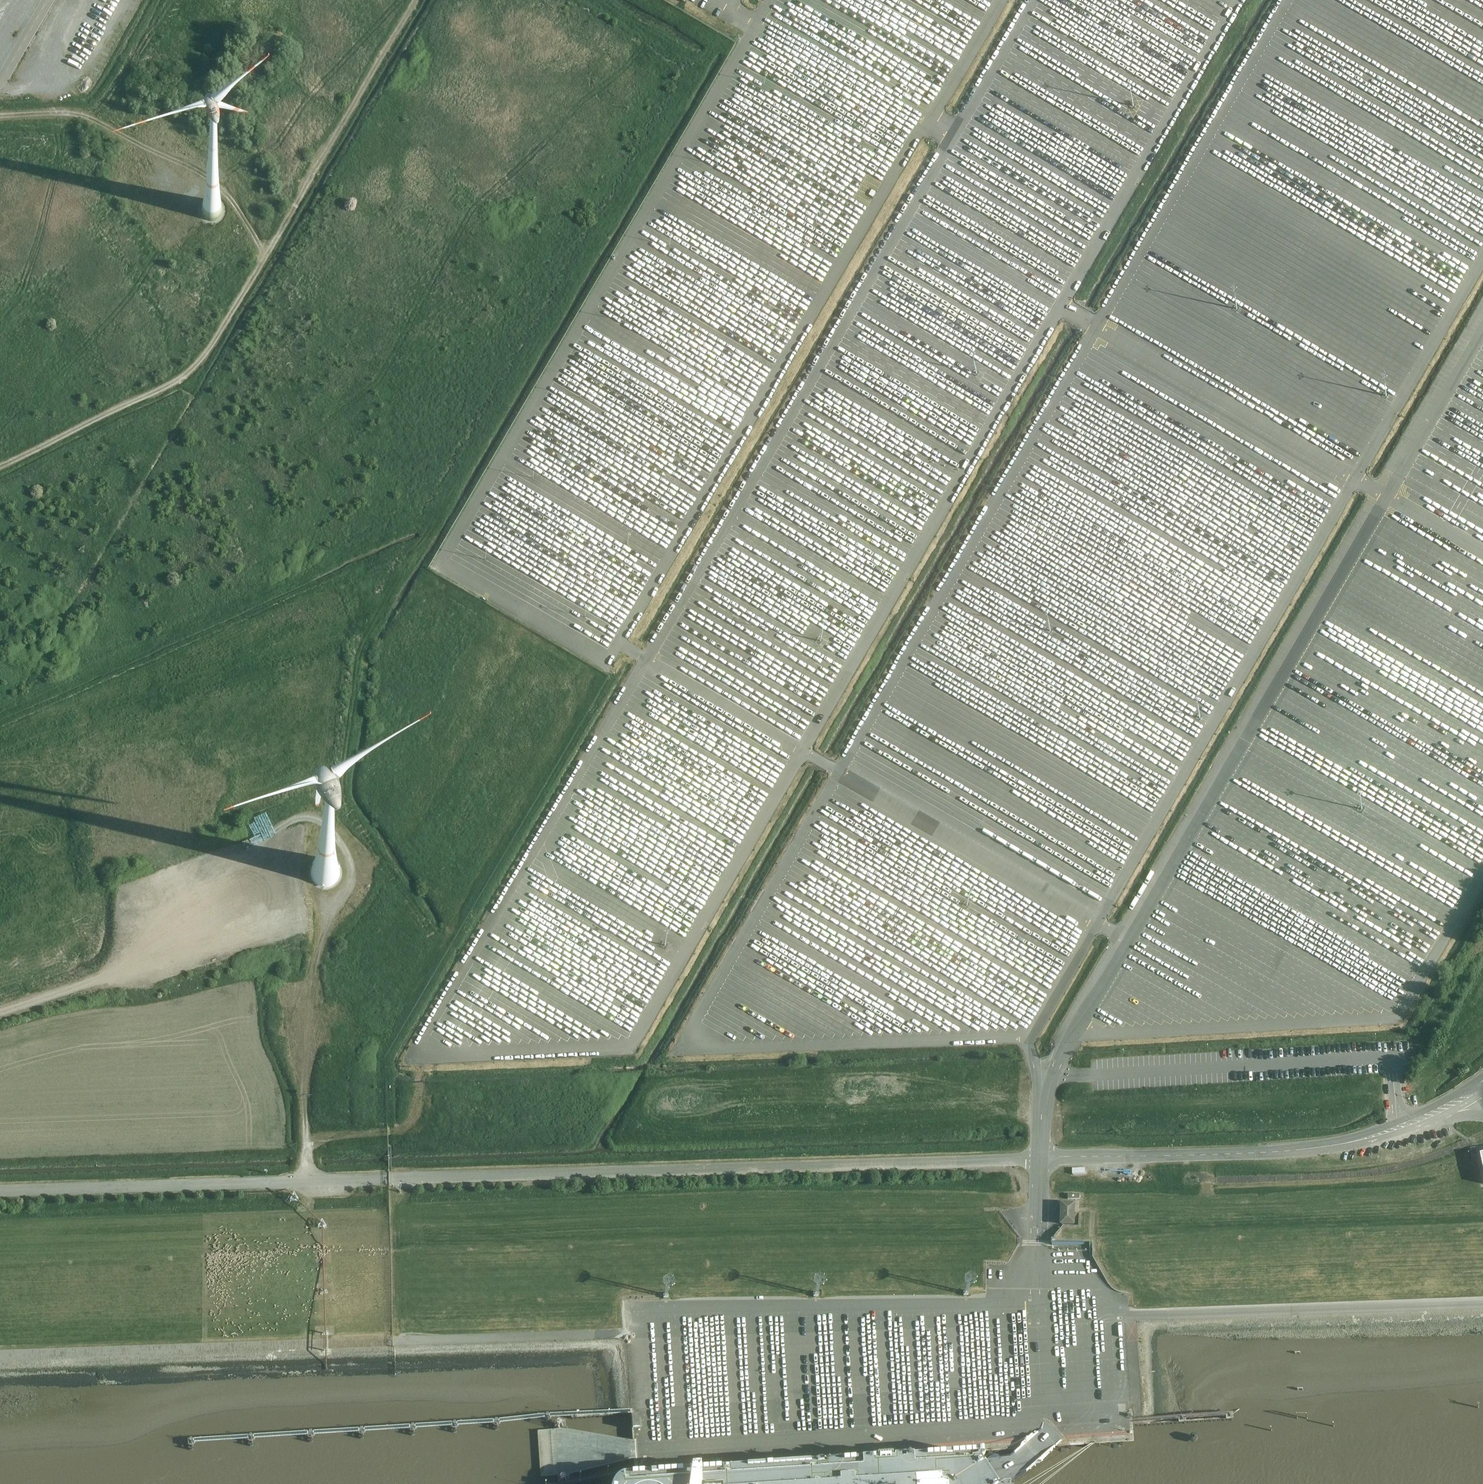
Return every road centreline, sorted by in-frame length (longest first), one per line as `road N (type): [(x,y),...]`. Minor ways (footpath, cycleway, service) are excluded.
road 1 (unclassified): [(958,137),(412,1057)]
road 2 (unclassified): [(837,770),(1284,0)]
road 3 (unclassified): [(929,121),(621,655),(447,554)]
road 4 (unclassified): [(1482,329),(1129,939)]
road 5 (unclassified): [(1026,1036),(682,1045),(837,770)]
road 6 (unclassified): [(386,1179),(1040,1159)]
road 7 (track): [(414,0),(204,359),(175,384),(0,466)]
road 8 (unclassified): [(755,21),(447,554)]
road 9 (track): [(0,1013),(320,910),(308,1183)]
road 10 (unclassified): [(1074,1034),(1399,1017),(1482,873)]
road 11 (unclassified): [(1040,1159),(1335,1145),(1464,1100)]
road 12 (unclassified): [(386,1179),(0,1194)]
road 13 (unclassified): [(837,770),(1129,939)]
road 14 (unclassified): [(1040,1159),(1048,1421)]
road 15 (track): [(0,116),(72,114),(106,124),(209,200)]
road 16 (unclassified): [(755,21),(929,121)]
road 17 (track): [(420,1057),(419,1098),(409,1122),(310,1140)]
road 18 (unclassified): [(958,137),(1037,0)]

